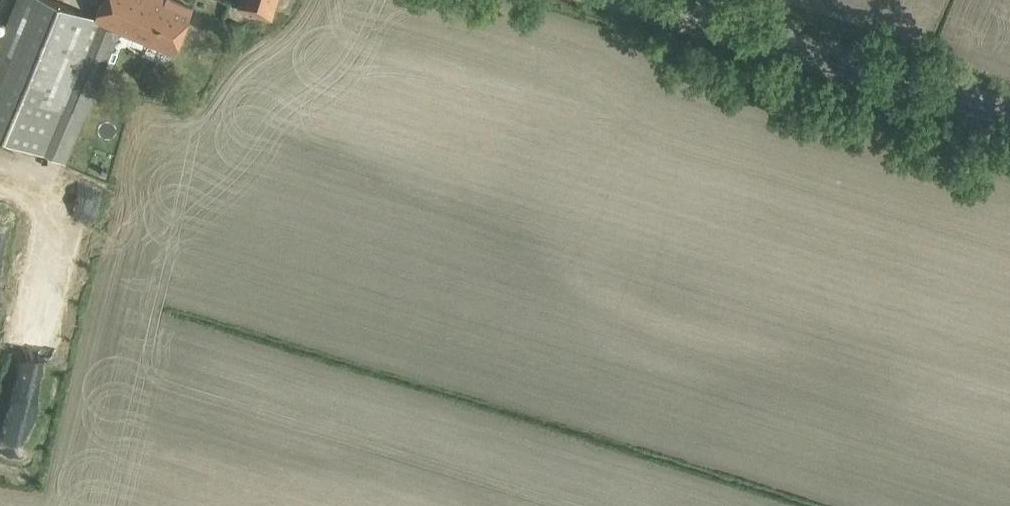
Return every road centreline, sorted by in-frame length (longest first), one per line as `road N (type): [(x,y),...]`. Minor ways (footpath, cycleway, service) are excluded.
road 1 (tertiary): [(1009,113),(650,0)]

